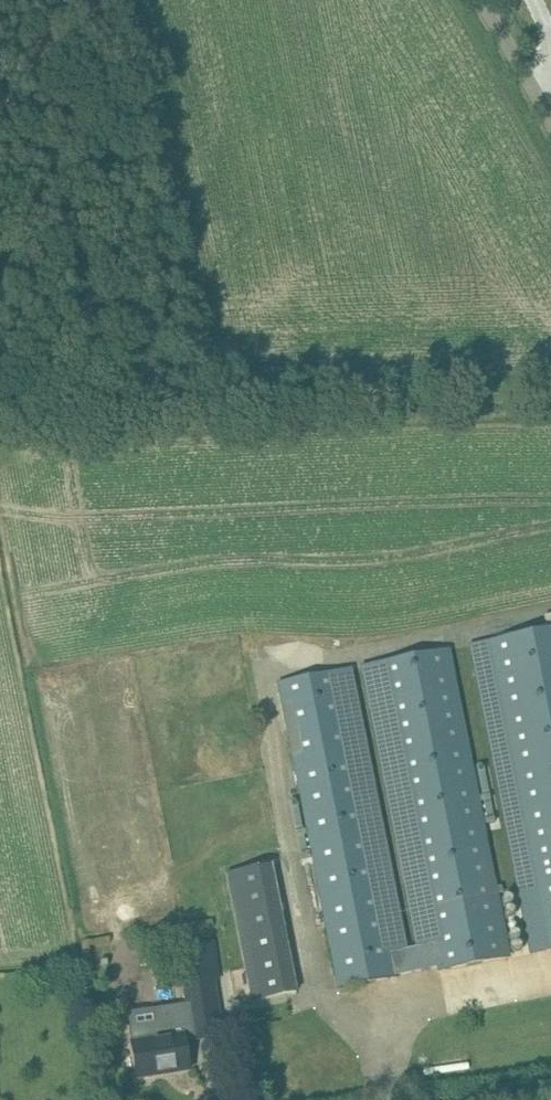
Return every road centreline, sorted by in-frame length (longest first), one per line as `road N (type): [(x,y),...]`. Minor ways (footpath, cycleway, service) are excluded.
road 1 (unclassified): [(550,124),(480,0)]

